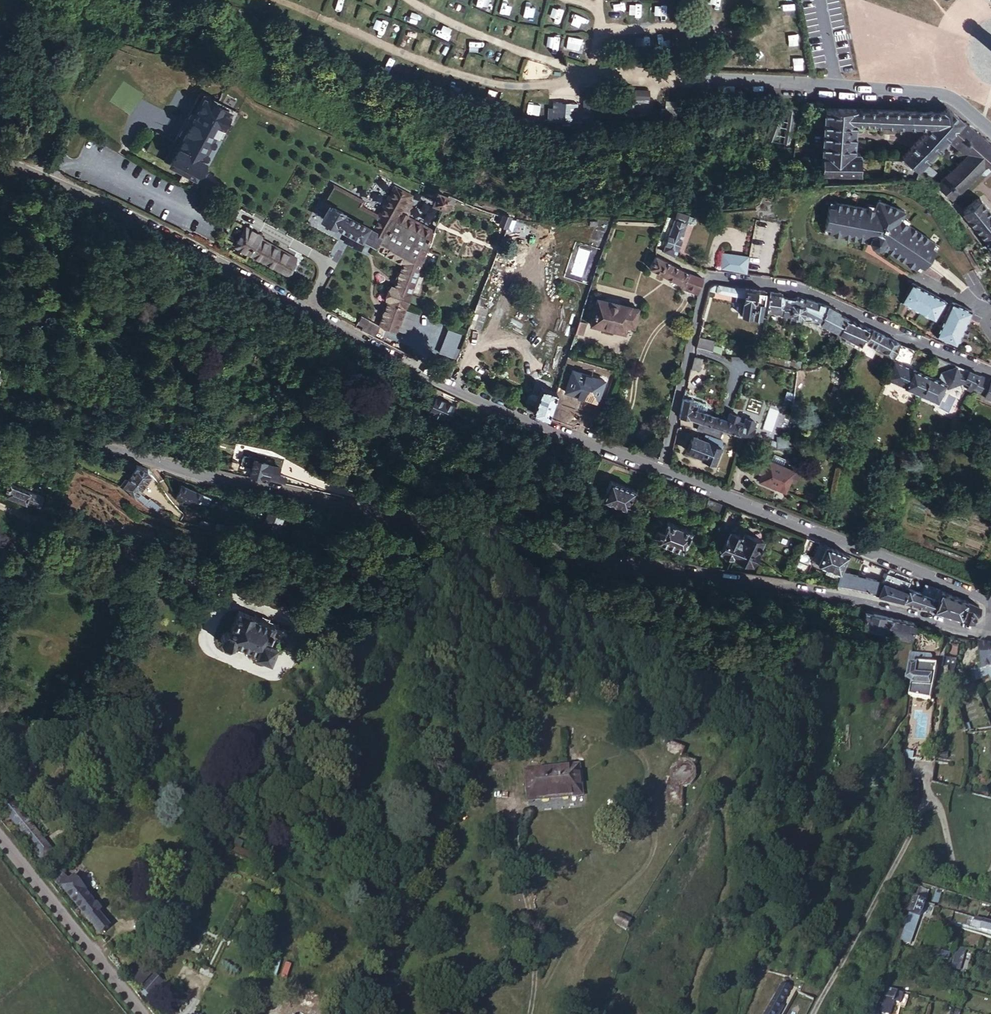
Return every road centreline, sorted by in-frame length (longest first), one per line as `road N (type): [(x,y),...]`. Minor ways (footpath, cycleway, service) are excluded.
road 1 (residential): [(990,635),(851,601),(431,526),(0,416)]
road 2 (tertiary): [(0,159),(455,388),(662,471)]
road 3 (residential): [(662,471),(707,275),(814,294),(990,370)]
road 4 (tertiary): [(662,471),(990,602)]
road 5 (residential): [(990,130),(945,95),(660,78)]
road 6 (tertiary): [(0,837),(141,1013)]

